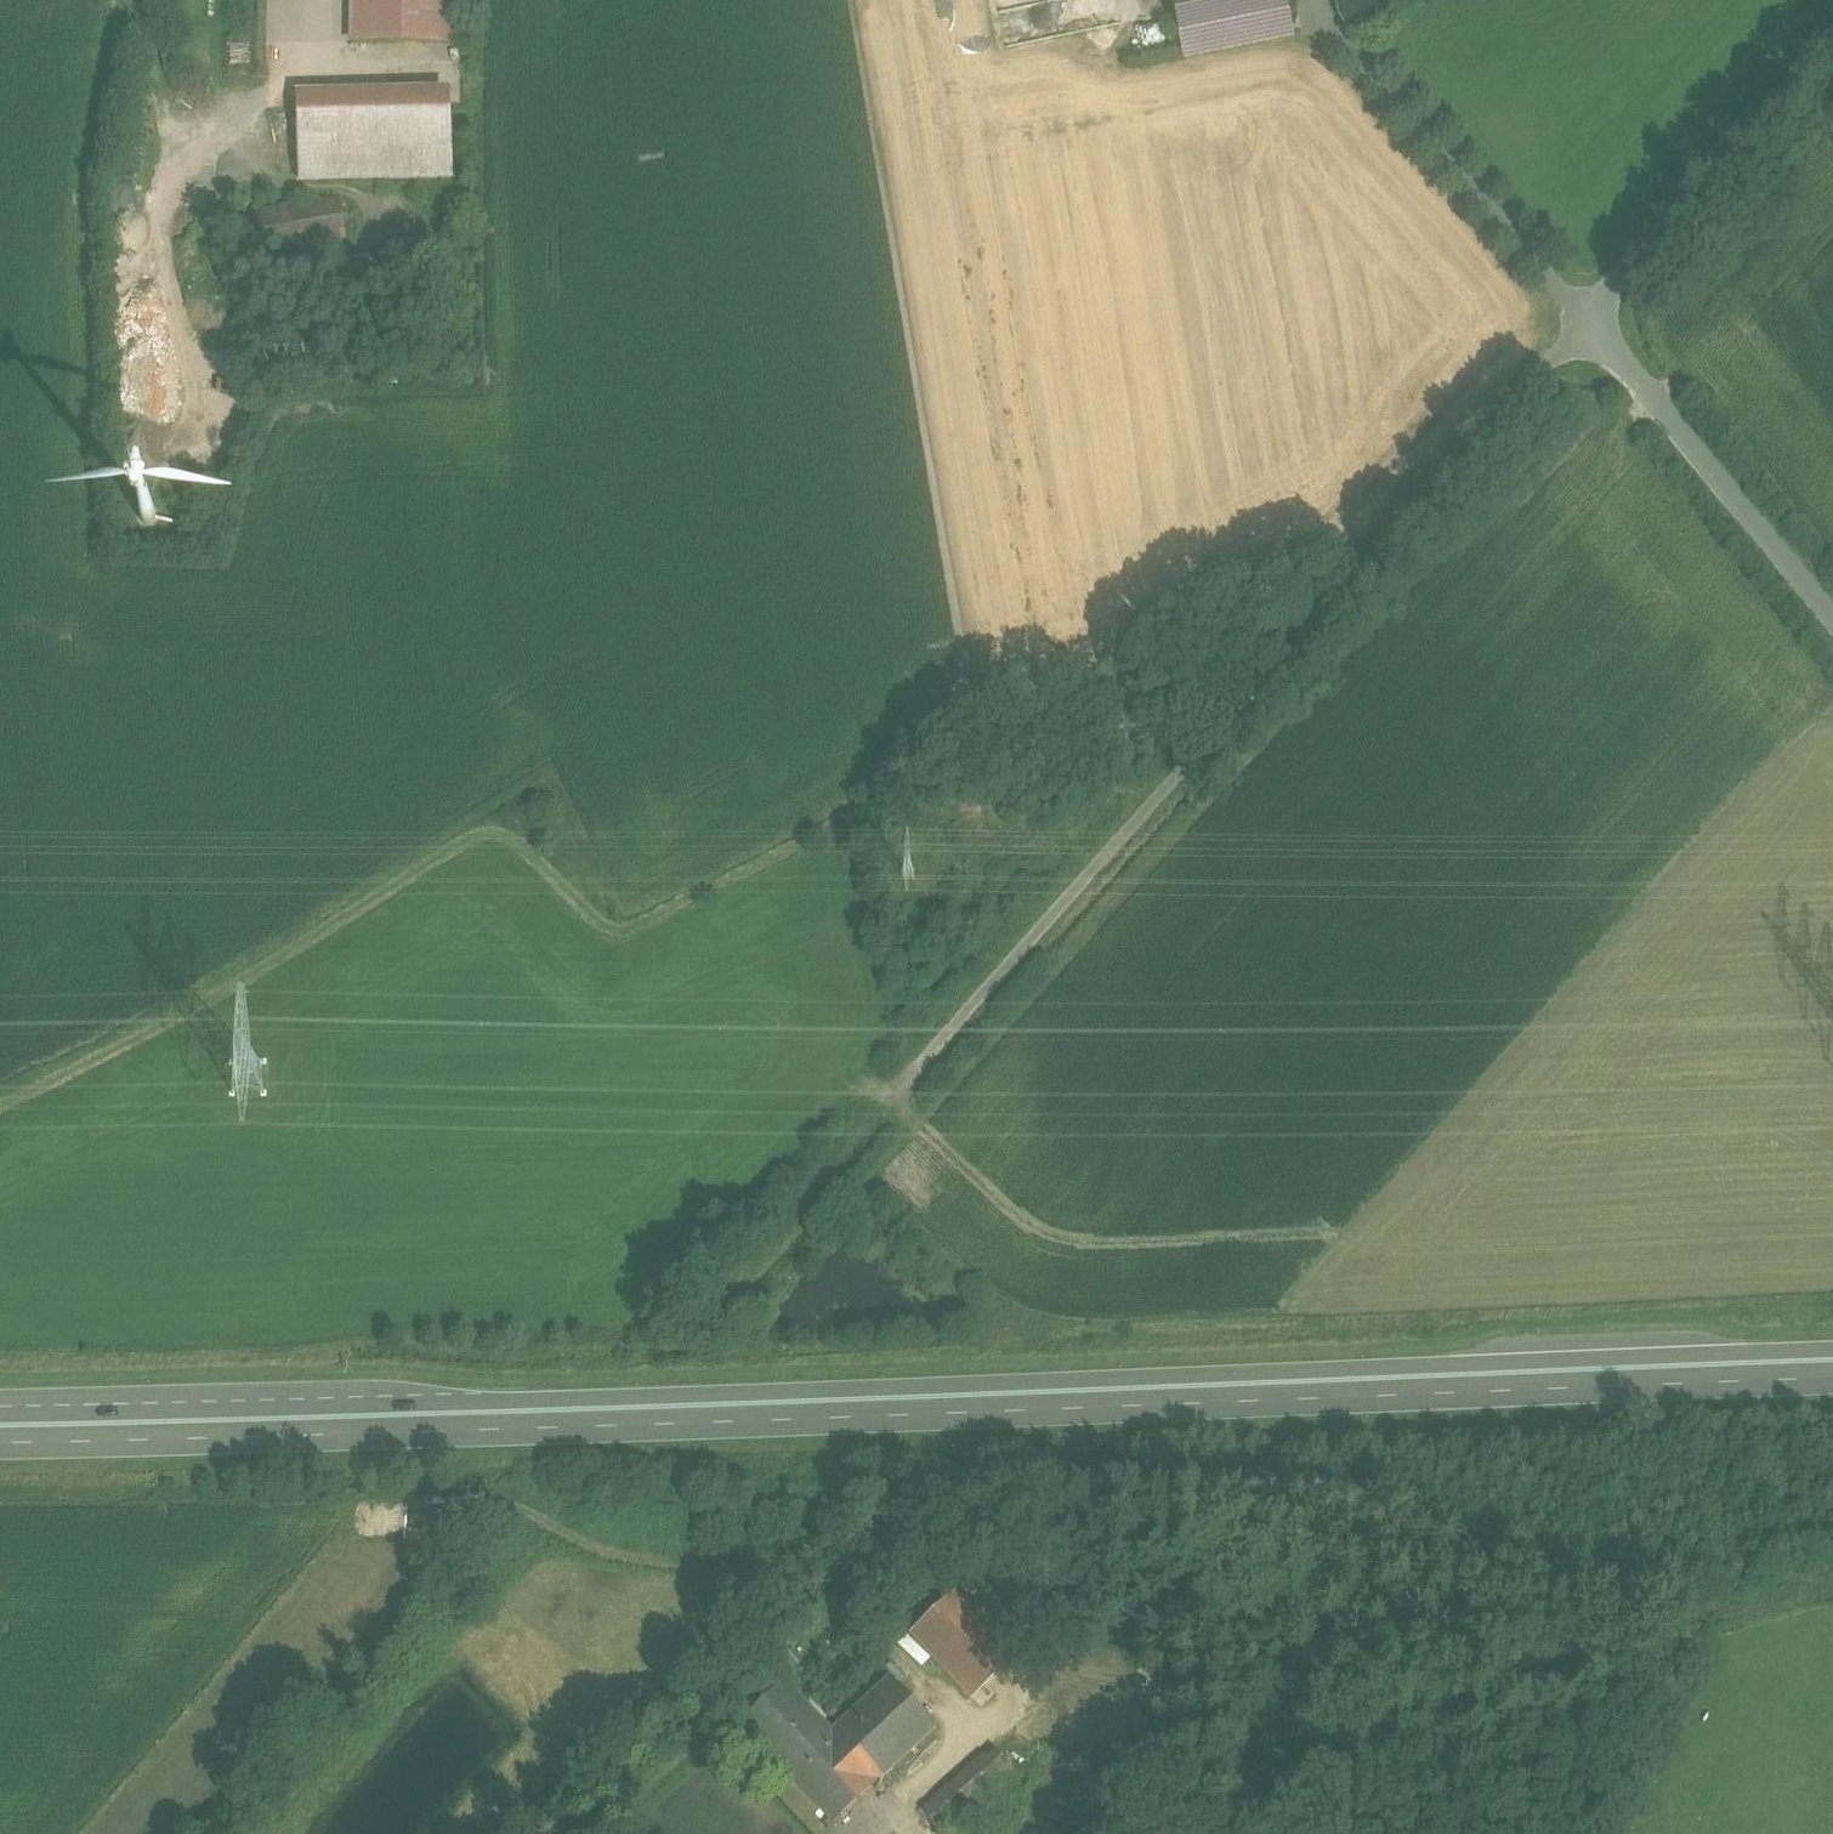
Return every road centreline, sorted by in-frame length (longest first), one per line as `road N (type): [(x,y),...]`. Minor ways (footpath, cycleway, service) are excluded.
road 1 (trunk): [(0,1422),(504,1415),(1832,1373)]
road 2 (unclassified): [(1589,306),(904,1089)]
road 3 (unclassified): [(1832,609),(1589,306)]
road 4 (unclassified): [(1589,306),(1832,38)]

